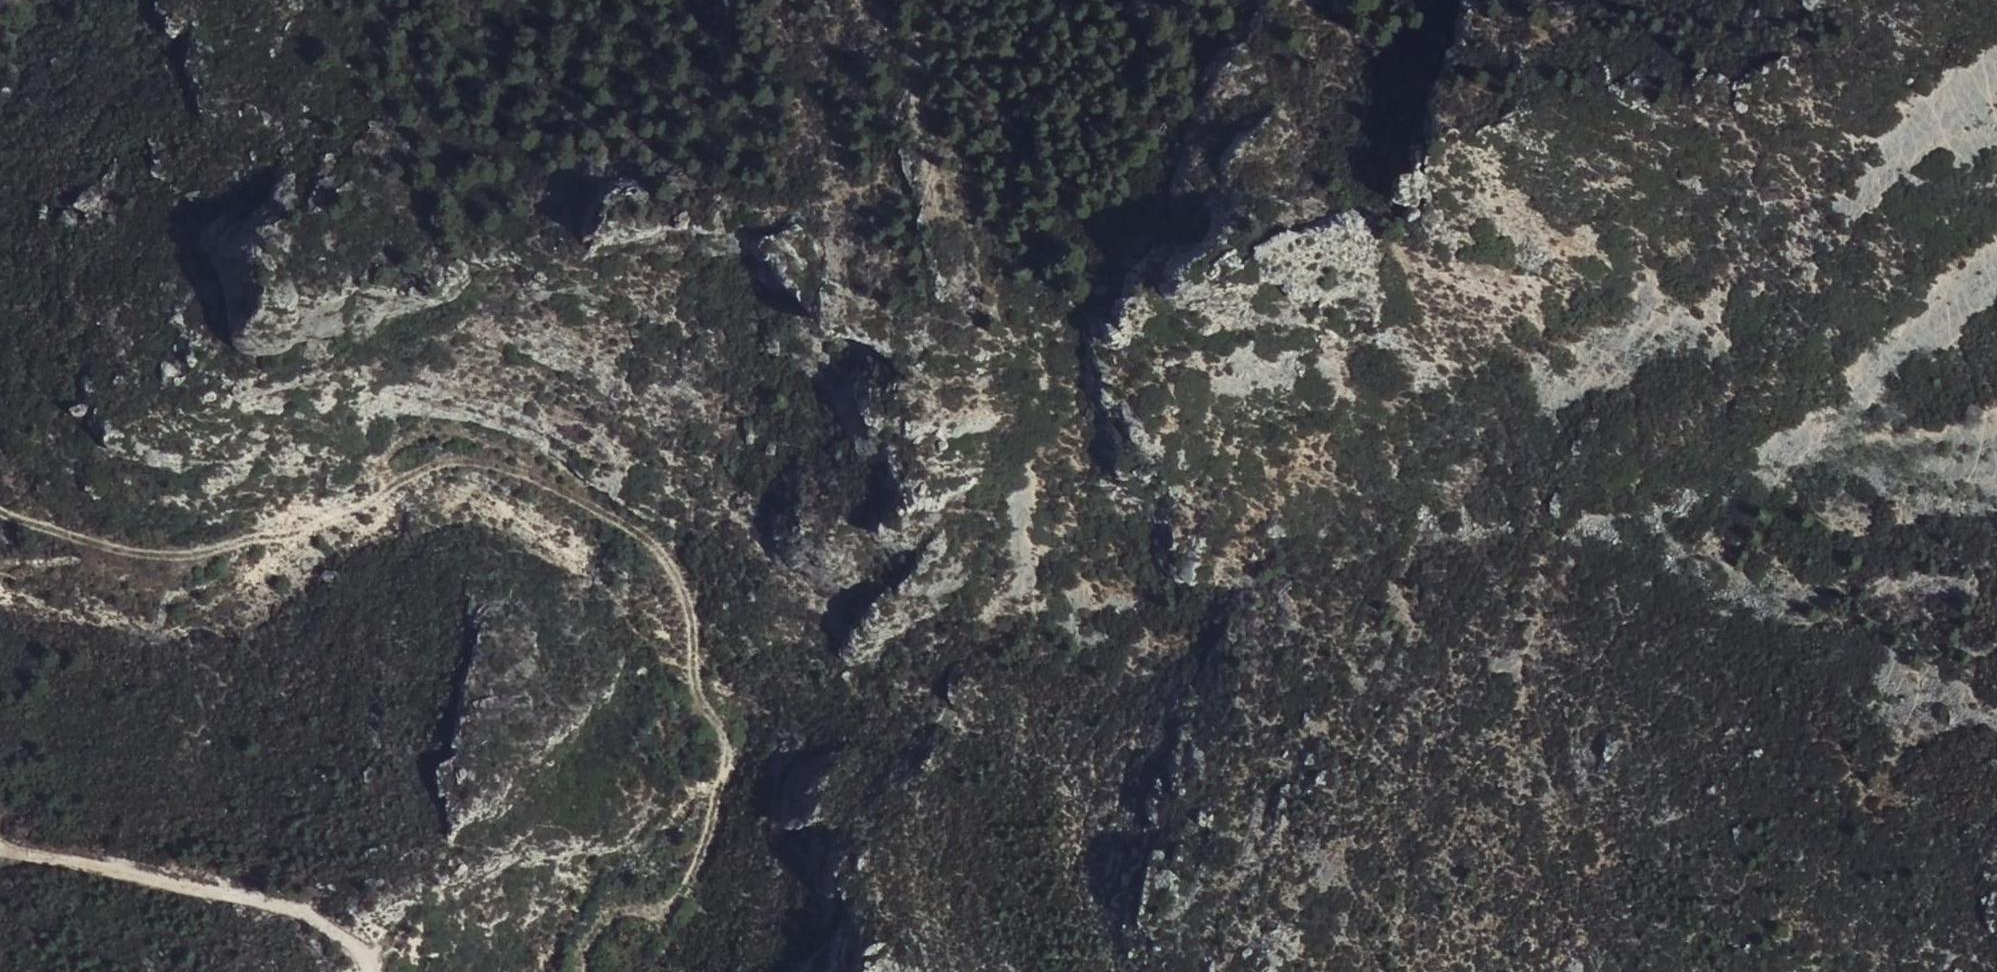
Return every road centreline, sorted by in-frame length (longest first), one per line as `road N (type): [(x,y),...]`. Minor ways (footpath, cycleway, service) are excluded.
road 1 (track): [(583,971),(600,928),(634,911),(666,908),(693,885),(711,832),(726,732),(702,694),(682,567),(596,510),(511,469),(461,462),(412,480),(361,517),(298,543),(147,557),(0,514)]
road 2 (track): [(0,847),(15,858),(273,910),(334,936),(360,955),(365,971)]

